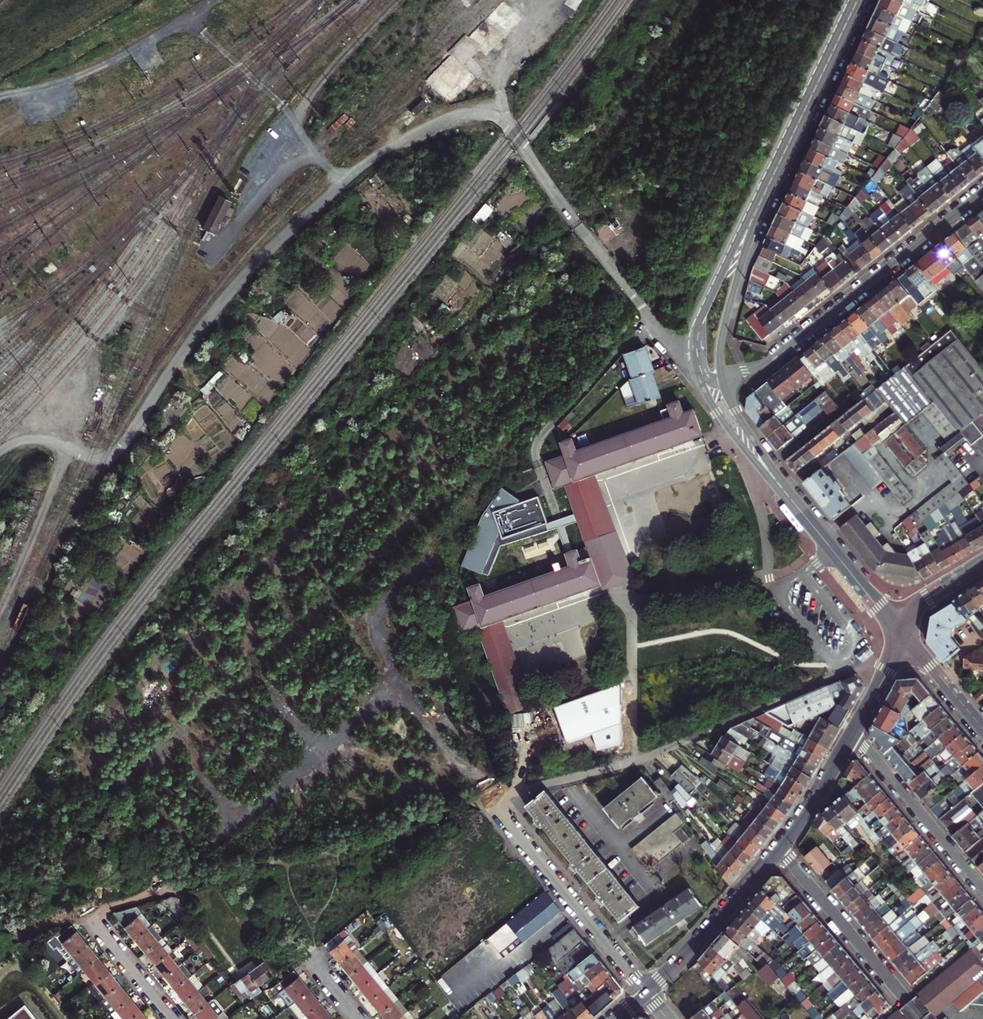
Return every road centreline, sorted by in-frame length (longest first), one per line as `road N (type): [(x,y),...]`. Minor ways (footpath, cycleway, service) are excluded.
road 1 (track): [(173,880),(311,750),(394,691),(487,796)]
road 2 (residential): [(723,380),(795,345),(982,194)]
road 3 (residential): [(487,796),(646,992)]
road 4 (tertiary): [(723,380),(723,330),(771,181)]
road 5 (residential): [(982,890),(852,735)]
road 6 (tertiary): [(859,0),(771,181)]
road 7 (tertiary): [(646,992),(780,850)]
road 8 (tertiary): [(780,487),(903,634)]
road 9 (residential): [(780,850),(899,991)]
road 10 (track): [(67,448),(0,611)]
road 11 (tertiary): [(694,356),(717,412),(780,487)]
road 12 (tertiary): [(771,181),(705,313)]
road 13 (tertiary): [(780,850),(852,735)]
road 14 (residential): [(96,921),(175,1018)]
road 15 (tertiary): [(903,634),(982,729)]
road 16 (tertiary): [(780,487),(723,380)]

